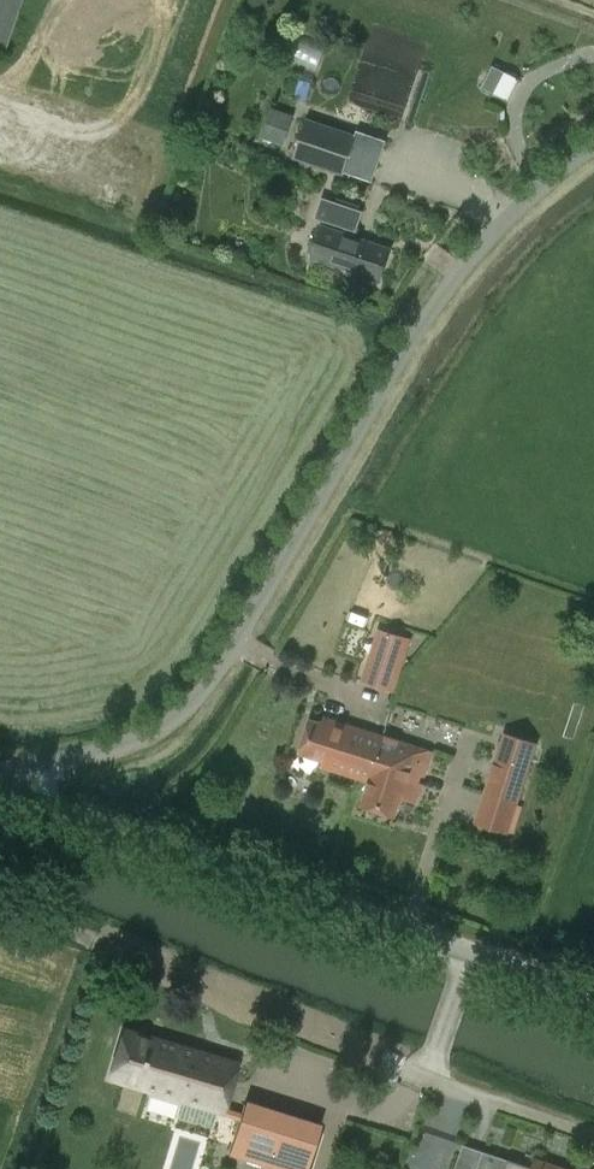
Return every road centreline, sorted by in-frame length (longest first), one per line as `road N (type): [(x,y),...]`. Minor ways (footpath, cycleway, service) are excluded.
road 1 (unclassified): [(0,781),(26,768),(92,759),(155,733),(201,692),(452,282),(541,189),(593,148)]
road 2 (tertiary): [(593,996),(0,791)]

